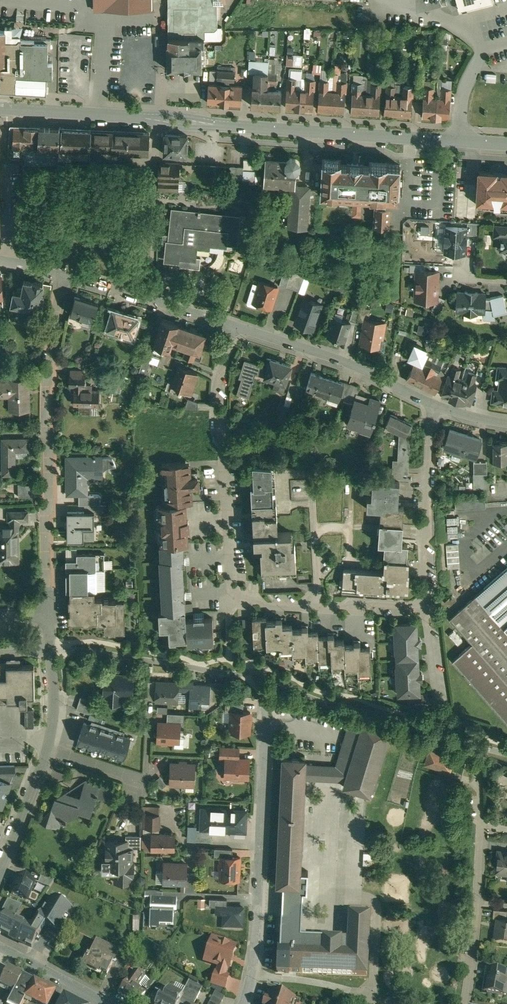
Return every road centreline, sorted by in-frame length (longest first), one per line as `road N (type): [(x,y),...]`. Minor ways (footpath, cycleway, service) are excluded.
road 1 (tertiary): [(0,110),(506,145)]
road 2 (residential): [(67,277),(50,365),(49,615)]
road 3 (residential): [(264,698),(244,1003)]
road 4 (residential): [(234,327),(220,374),(229,600)]
road 5 (residential): [(478,765),(481,825),(465,1003)]
road 6 (residential): [(432,404),(351,364),(234,327)]
road 7 (residential): [(432,404),(424,522),(432,613)]
road 8 (residential): [(234,327),(67,277)]
road 9 (residential): [(149,715),(146,783),(47,750)]
road 10 (residential): [(49,615),(54,713),(47,750)]
road 11 (residential): [(47,750),(0,872)]
road 12 (residential): [(318,606),(313,478)]
road 13 (residential): [(0,947),(106,1003)]

